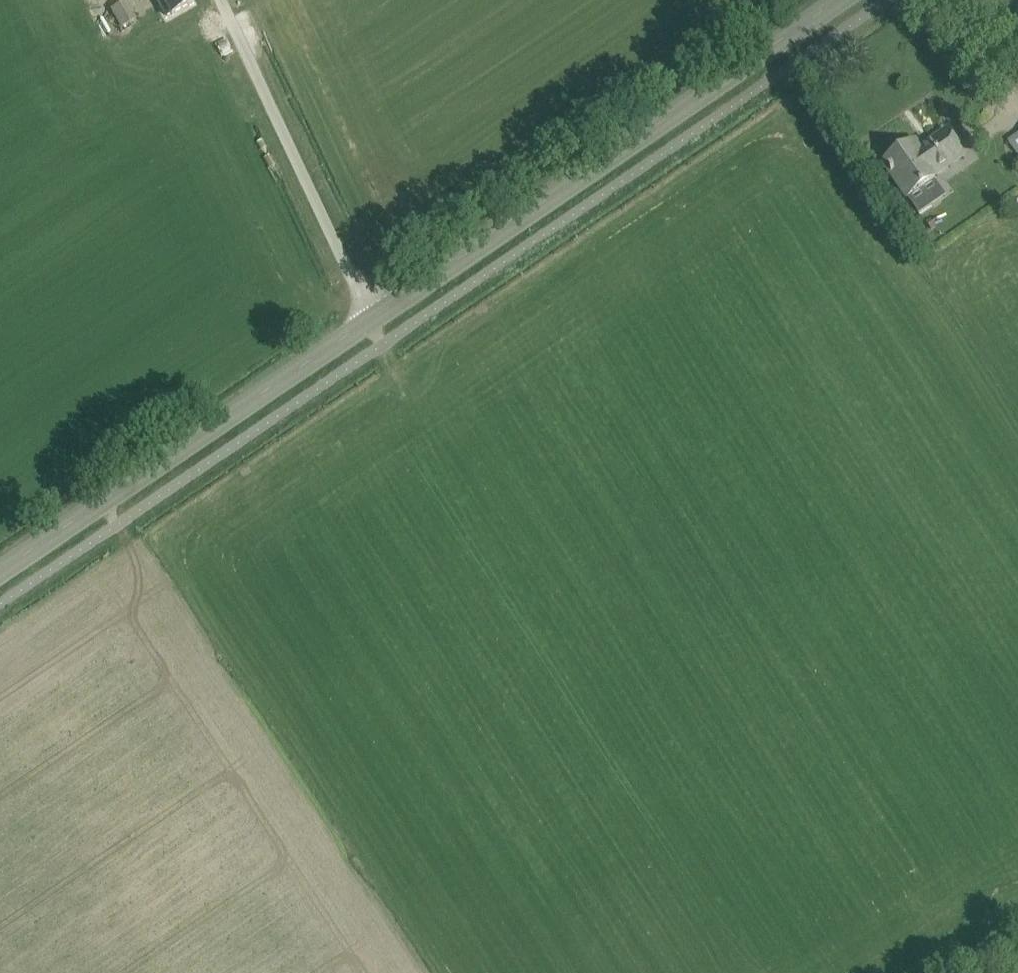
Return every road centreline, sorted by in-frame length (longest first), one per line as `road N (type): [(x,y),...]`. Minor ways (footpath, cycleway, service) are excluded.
road 1 (tertiary): [(839,0),(0,573)]

